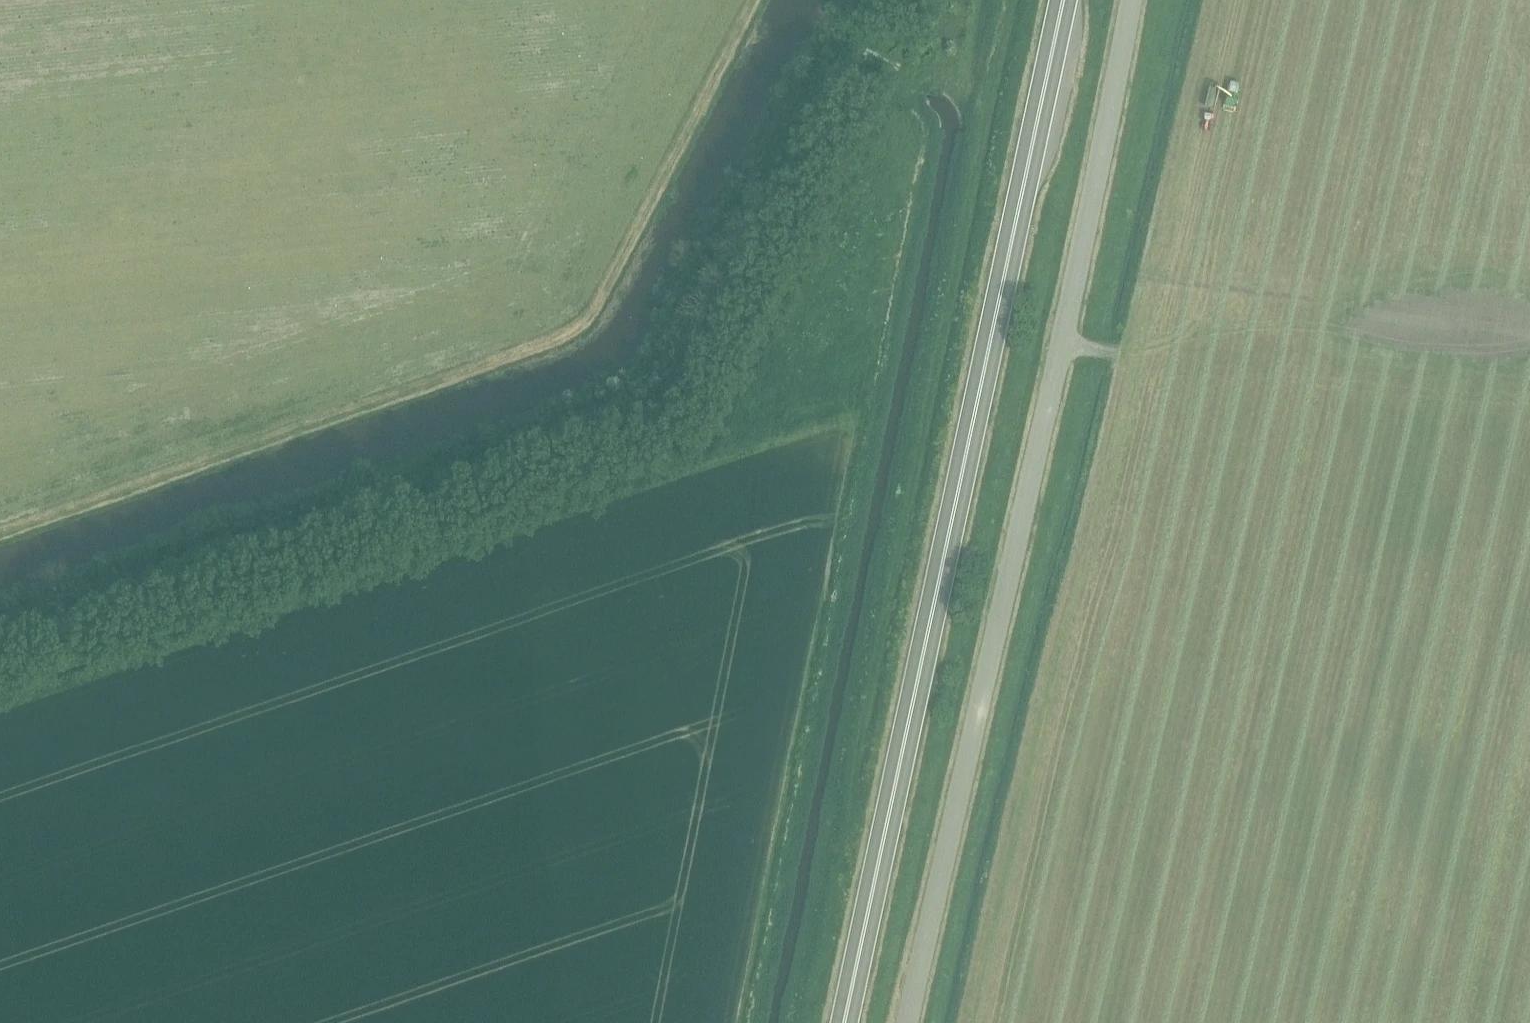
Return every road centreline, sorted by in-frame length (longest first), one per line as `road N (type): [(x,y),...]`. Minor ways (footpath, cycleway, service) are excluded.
road 1 (unclassified): [(909,1022),(1130,0)]
road 2 (trunk): [(848,1022),(1068,0)]
road 3 (track): [(745,0),(595,298),(559,336),(0,533)]

